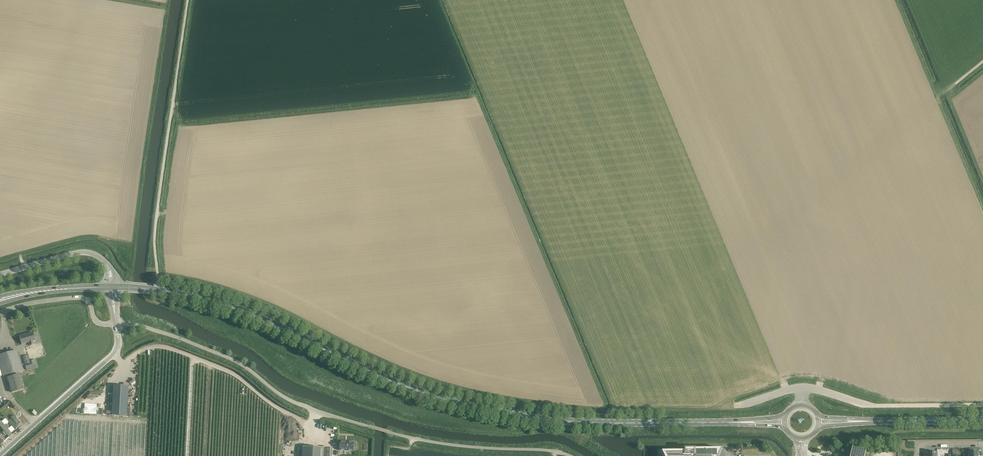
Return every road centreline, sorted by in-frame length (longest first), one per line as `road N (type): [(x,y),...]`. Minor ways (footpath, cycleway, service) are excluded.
road 1 (primary): [(158,291),(238,310),(378,376),(499,412),(587,423),(746,422)]
road 2 (unclassified): [(116,323),(228,357),(291,401),(389,432),(569,455)]
road 3 (unclassified): [(158,291),(155,231),(188,0)]
road 4 (unclassified): [(0,455),(115,352),(116,323)]
road 5 (unclassified): [(2,311),(77,298),(100,324),(116,323)]
road 6 (primary): [(859,421),(982,420)]

